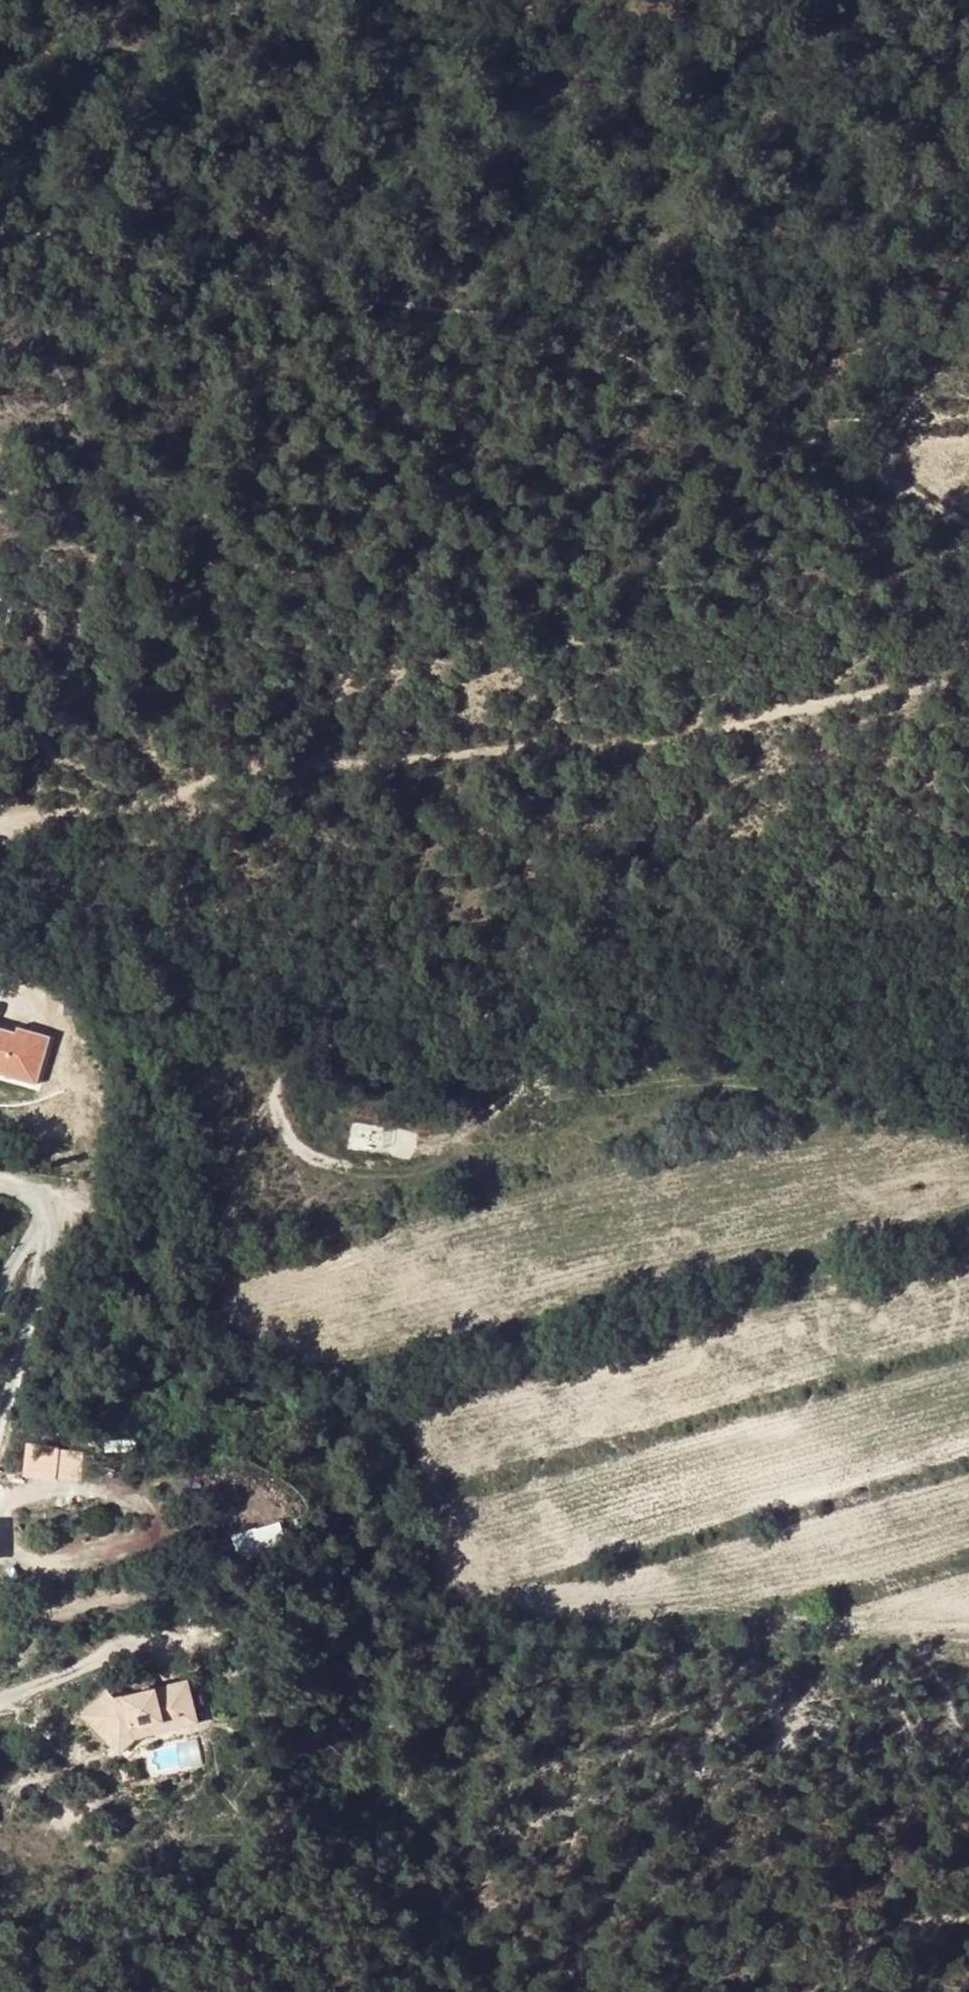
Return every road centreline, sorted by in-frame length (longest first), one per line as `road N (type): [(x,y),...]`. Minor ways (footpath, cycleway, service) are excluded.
road 1 (unclassified): [(968,977),(562,1009),(487,1024),(410,1024),(276,990),(0,859)]

